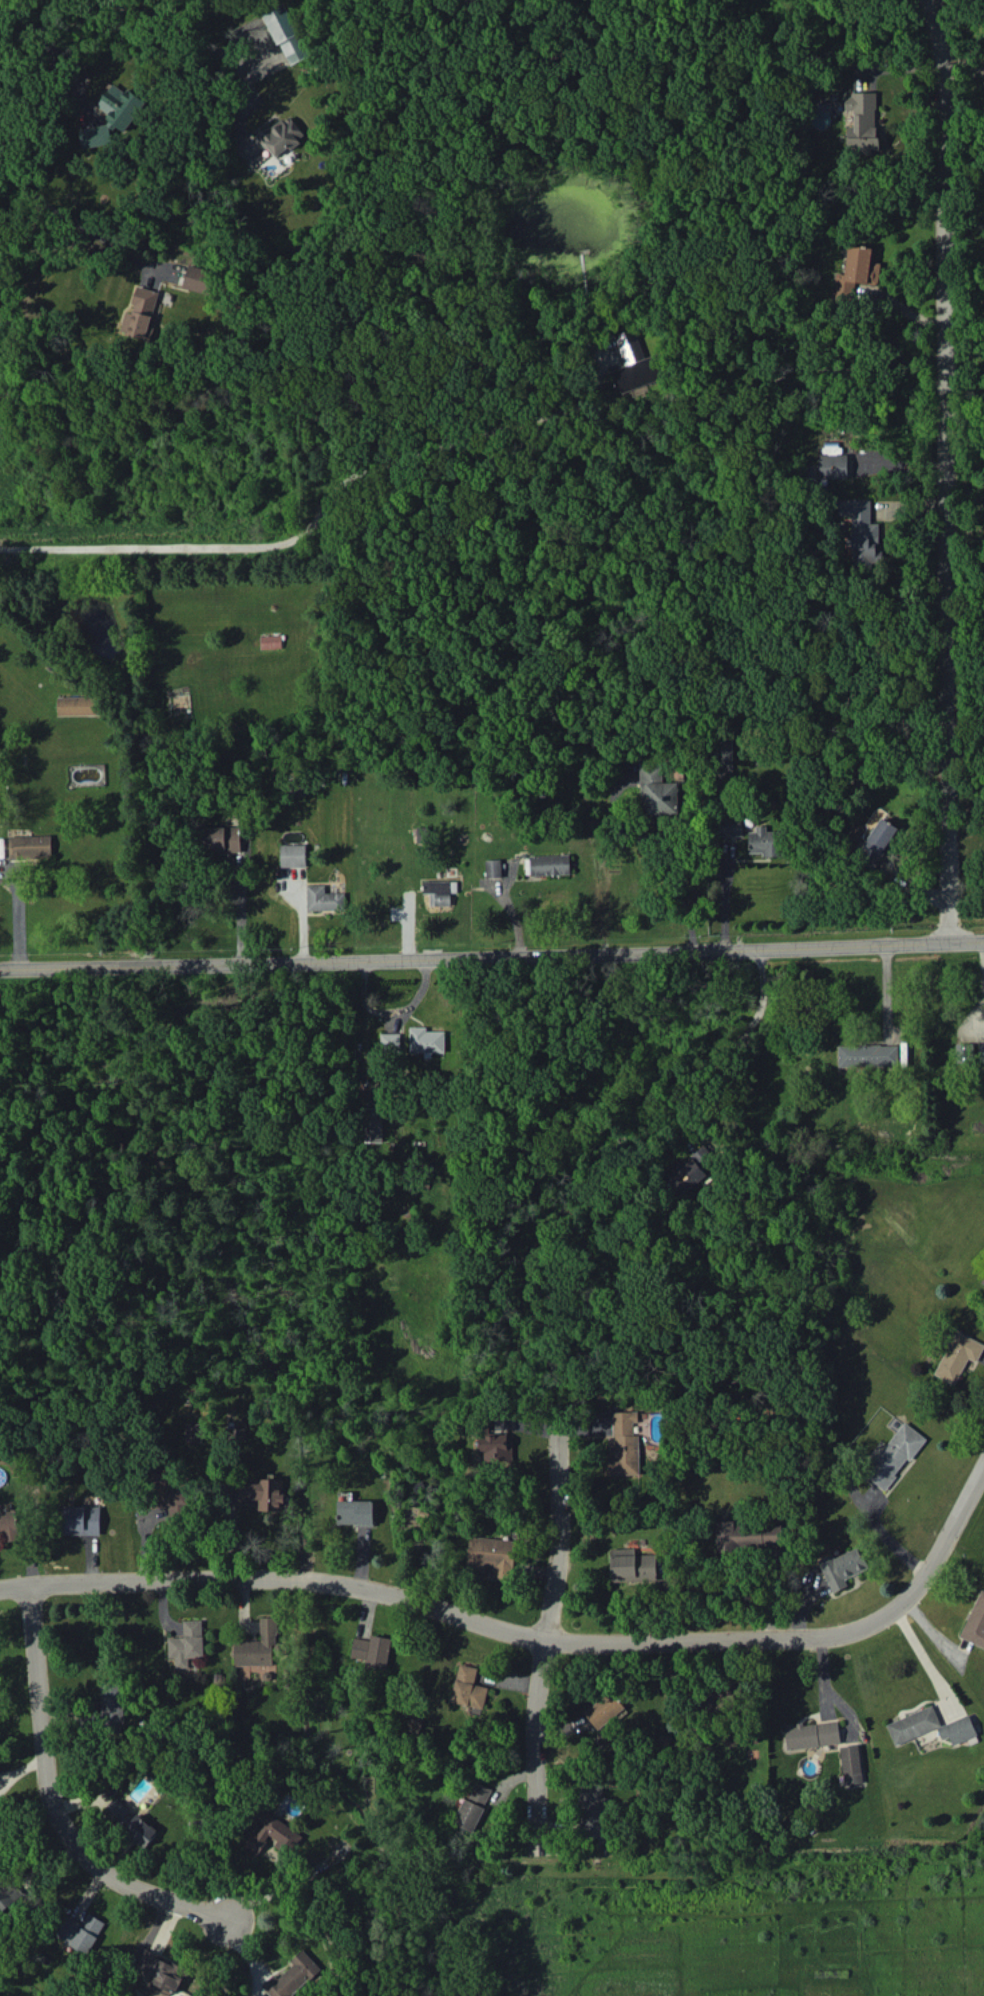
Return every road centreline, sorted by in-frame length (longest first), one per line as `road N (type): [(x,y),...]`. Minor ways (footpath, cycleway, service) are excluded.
road 1 (residential): [(0,1588),(167,1564),(354,1585),(457,1608),(551,1650),(787,1650),(894,1608),(929,1576),(983,1472)]
road 2 (tertiary): [(0,969),(983,942)]
road 3 (residential): [(951,943),(934,422),(945,270),(927,0)]
road 4 (residential): [(0,547),(305,537),(343,514),(373,478),(426,438),(495,406),(543,398)]
road 5 (residential): [(557,1154),(570,1432),(551,1650)]
road 6 (residential): [(28,1584),(51,1782),(99,1871),(215,1919)]
road 7 (residential): [(551,1650),(539,1777)]

